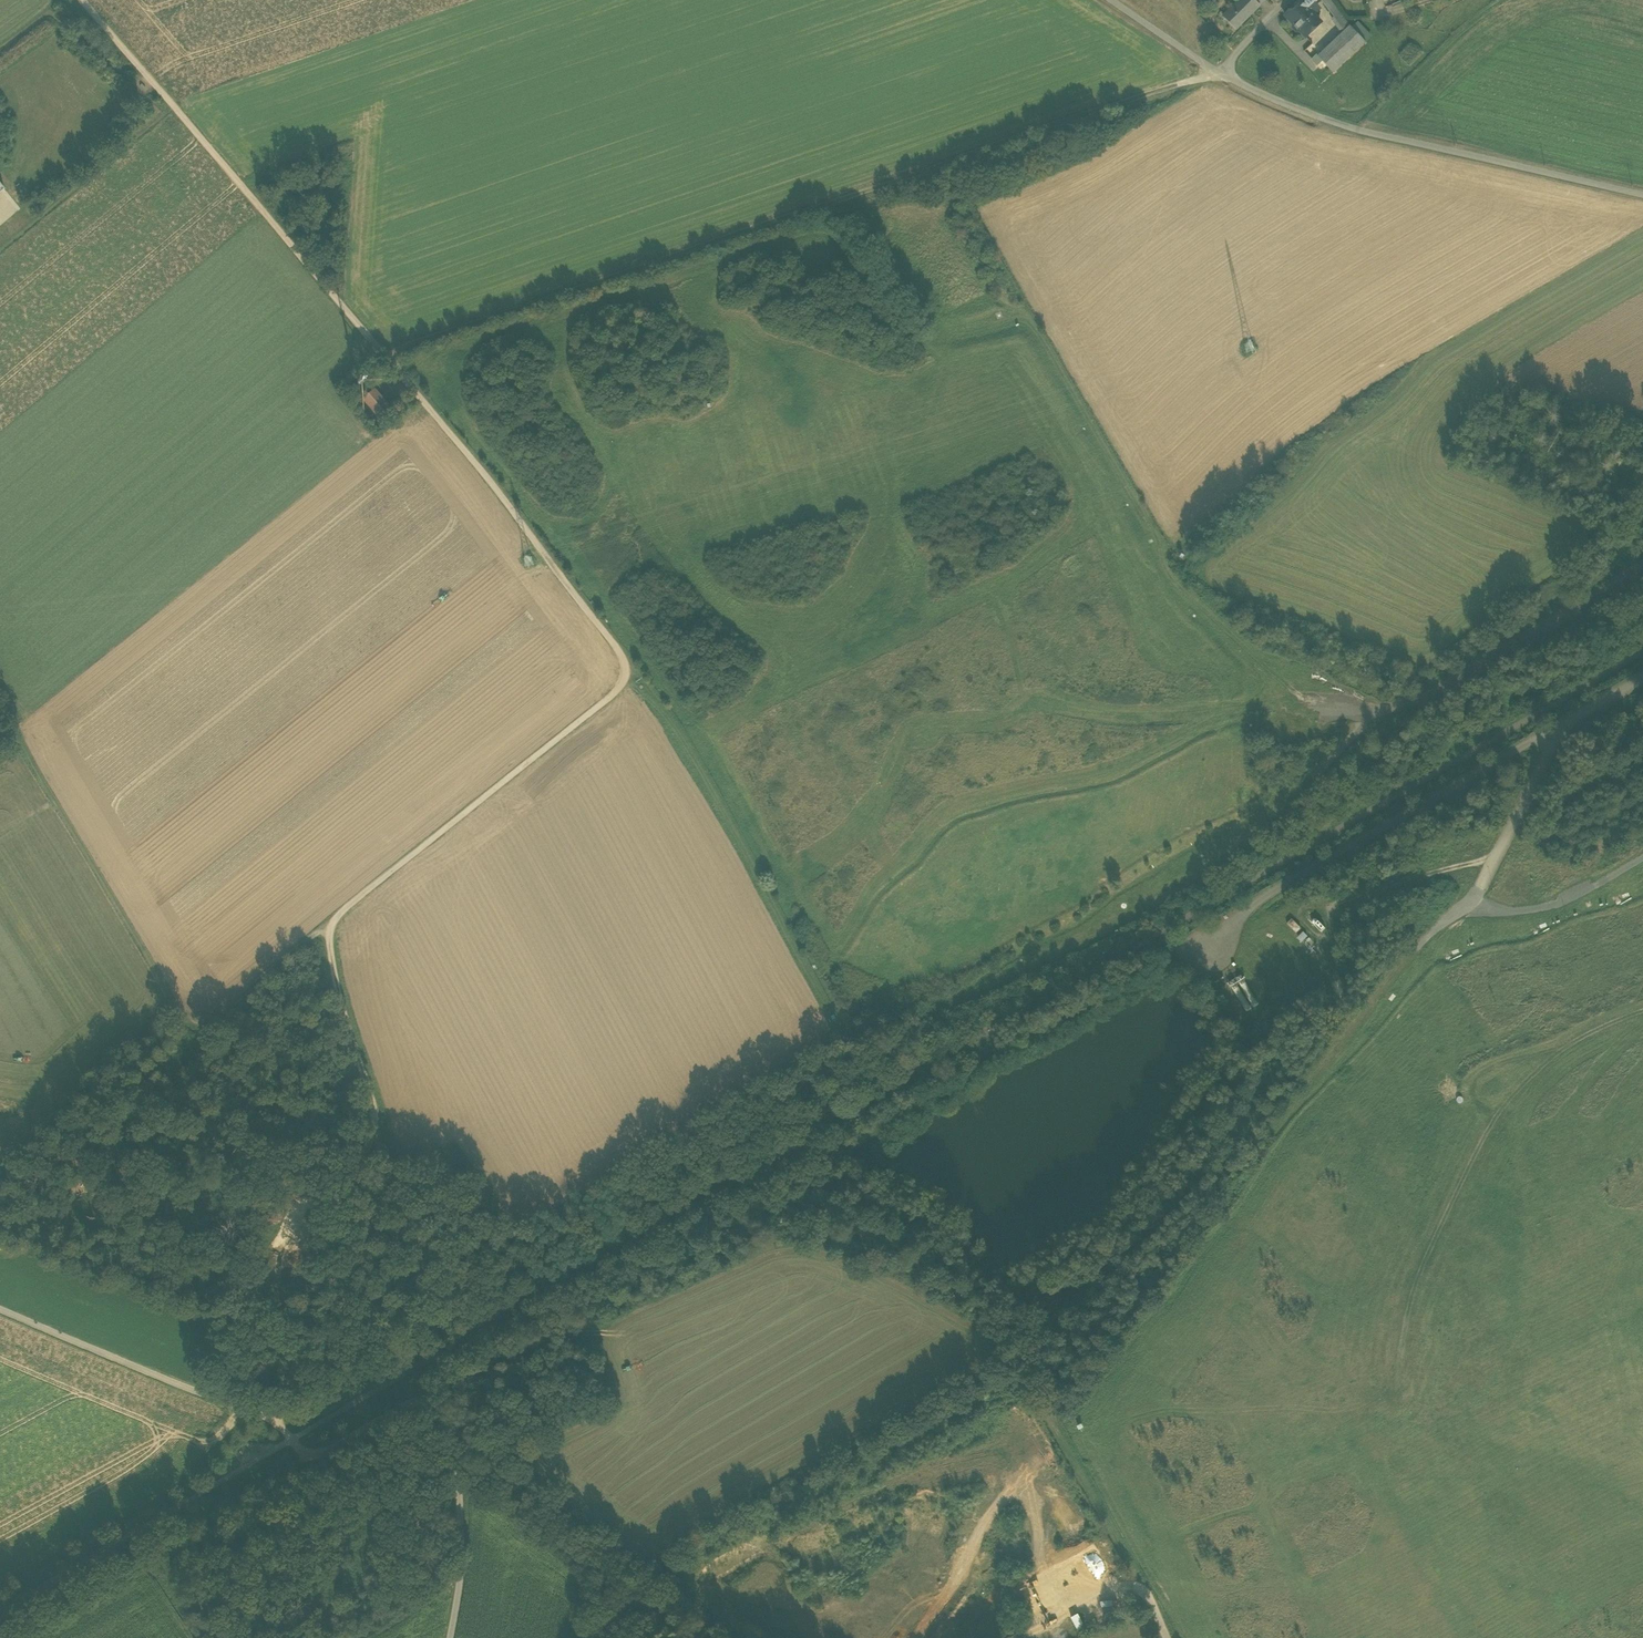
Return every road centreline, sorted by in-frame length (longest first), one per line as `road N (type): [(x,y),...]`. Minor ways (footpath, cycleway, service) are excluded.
road 1 (track): [(81,0),(503,496),(628,662),(623,686),(324,926),(377,1106),(274,1421)]
road 2 (track): [(388,358),(1221,73)]
road 3 (unclassified): [(0,1308),(274,1421),(306,1463),(437,1398),(459,1444),(464,1539),(449,1637)]
road 4 (track): [(0,738),(22,744),(193,1034),(324,926)]
road 5 (unclassified): [(1221,73),(1332,120),(1642,194)]
road 6 (track): [(628,662),(712,798),(836,1027)]
road 7 (track): [(1642,565),(1414,707)]
road 8 (unclassified): [(1114,0),(1221,73)]

